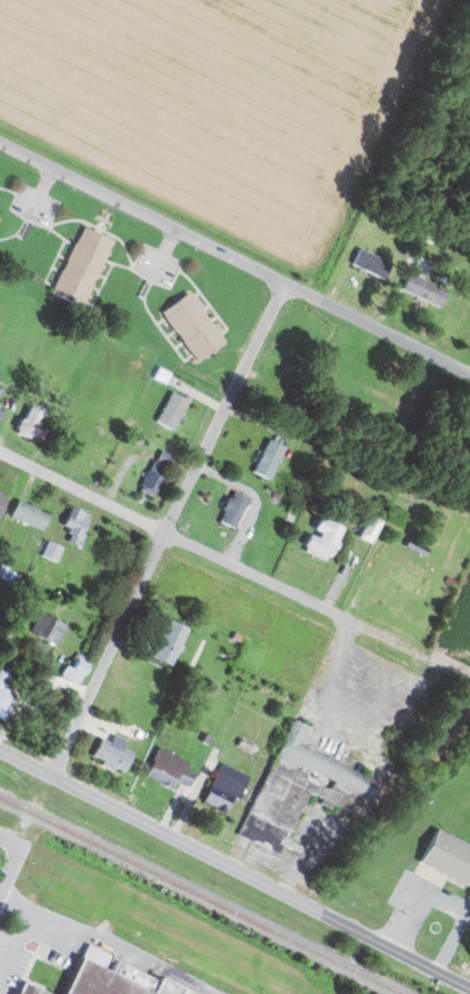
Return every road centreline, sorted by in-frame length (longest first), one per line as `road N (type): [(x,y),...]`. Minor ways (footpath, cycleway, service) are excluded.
road 1 (residential): [(52,776),(286,284)]
road 2 (residential): [(469,373),(0,140)]
road 3 (residential): [(469,684),(0,453)]
road 4 (residential): [(388,936),(0,750)]

